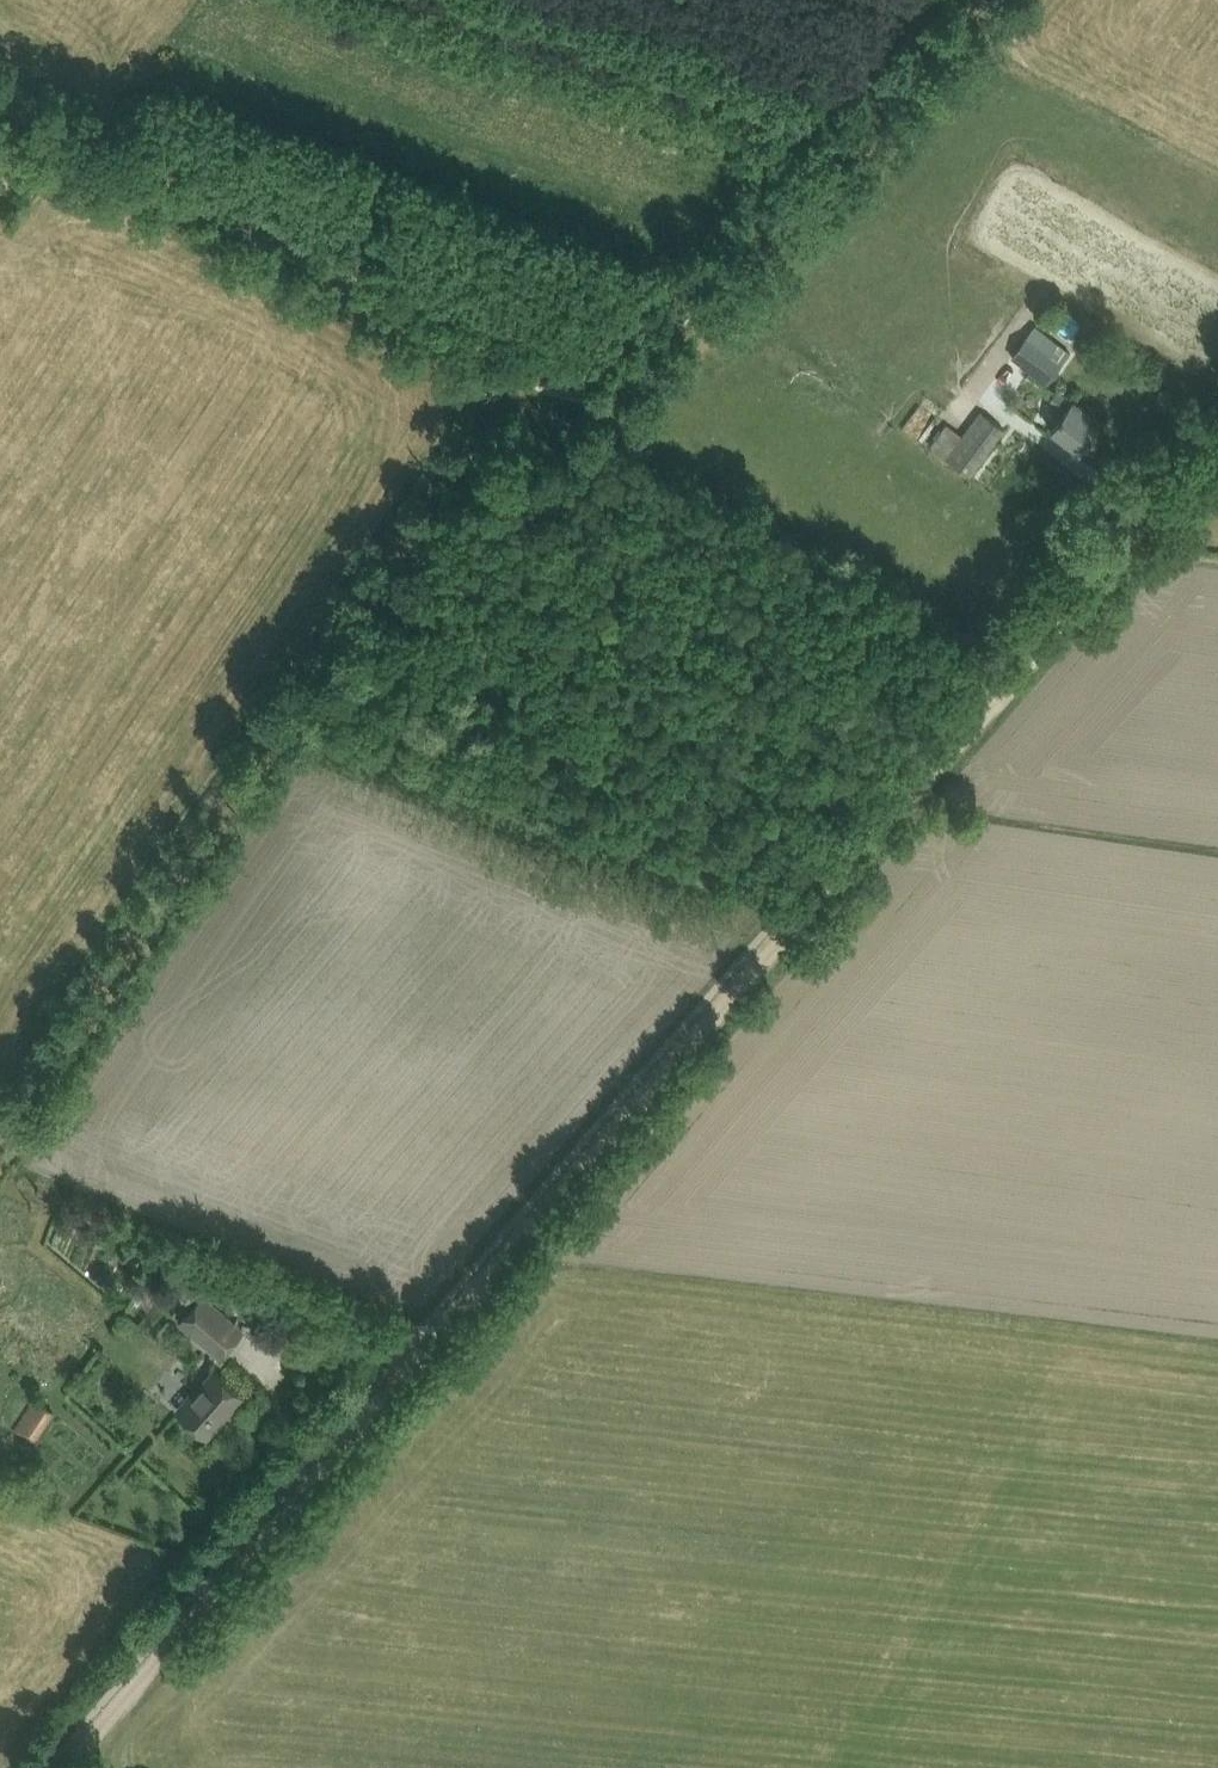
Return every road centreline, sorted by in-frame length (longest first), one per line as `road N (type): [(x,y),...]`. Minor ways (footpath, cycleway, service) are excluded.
road 1 (track): [(67,1767),(1109,551)]
road 2 (unclassified): [(1109,551),(1217,423)]

